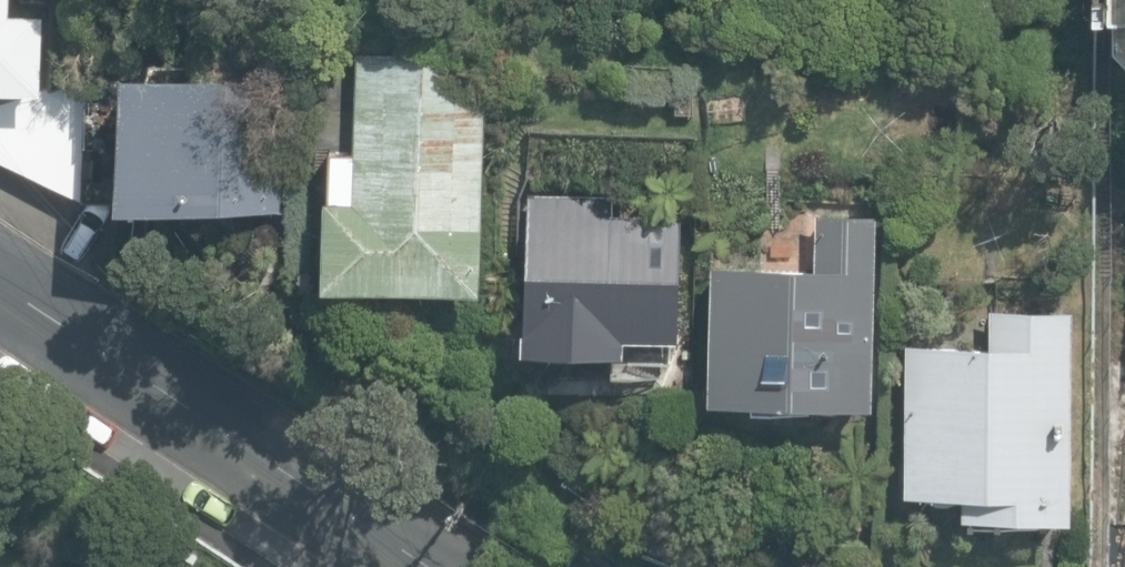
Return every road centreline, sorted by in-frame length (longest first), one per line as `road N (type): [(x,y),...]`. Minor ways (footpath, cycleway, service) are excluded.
road 1 (residential): [(416,566),(0,289)]

